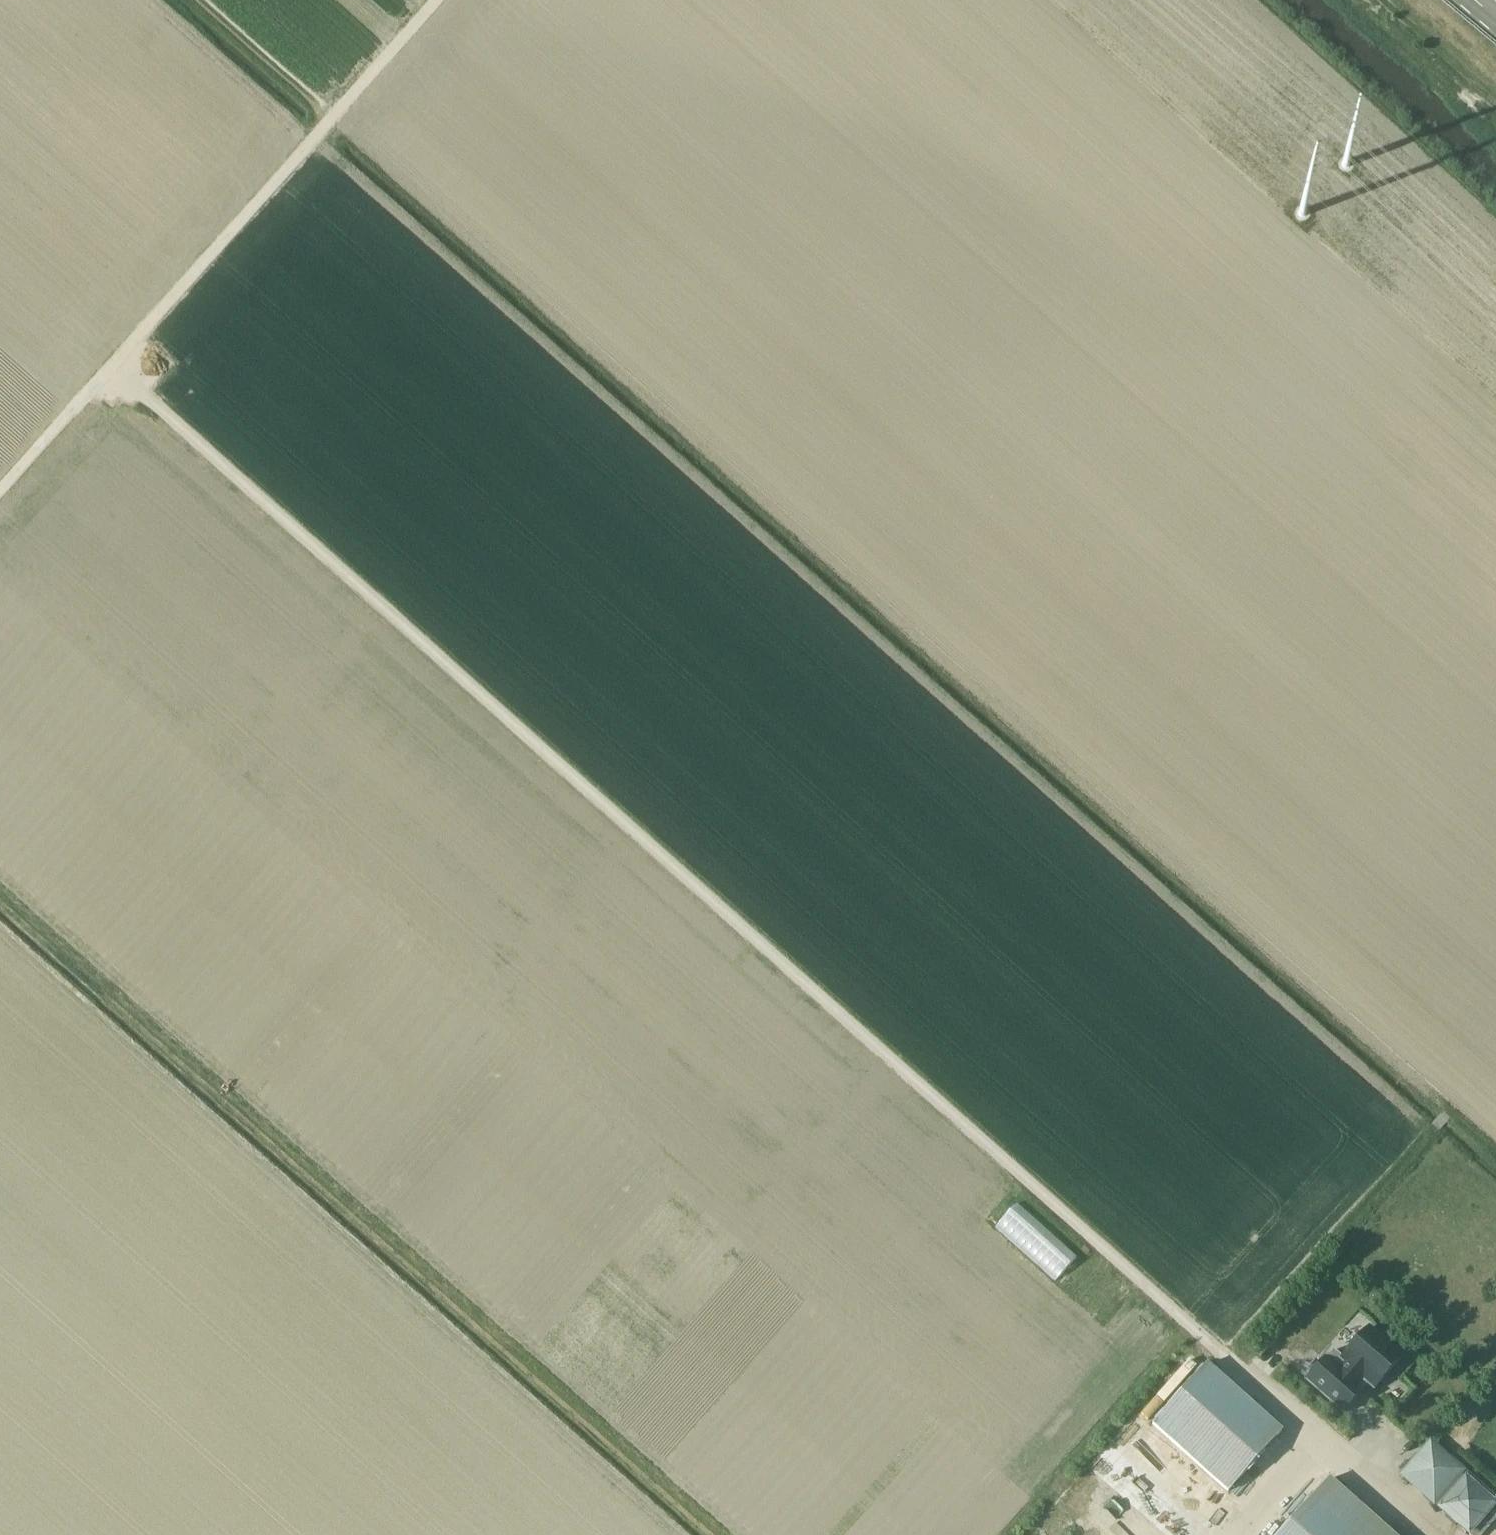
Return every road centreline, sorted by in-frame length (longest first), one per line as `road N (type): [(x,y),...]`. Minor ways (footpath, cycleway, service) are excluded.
road 1 (track): [(1226,1354),(112,363)]
road 2 (track): [(436,0),(112,363)]
road 3 (track): [(112,363),(0,490)]
road 4 (track): [(1432,1534),(1318,1438)]
road 5 (track): [(1232,1534),(1318,1438)]
road 6 (track): [(1318,1438),(1226,1354)]

